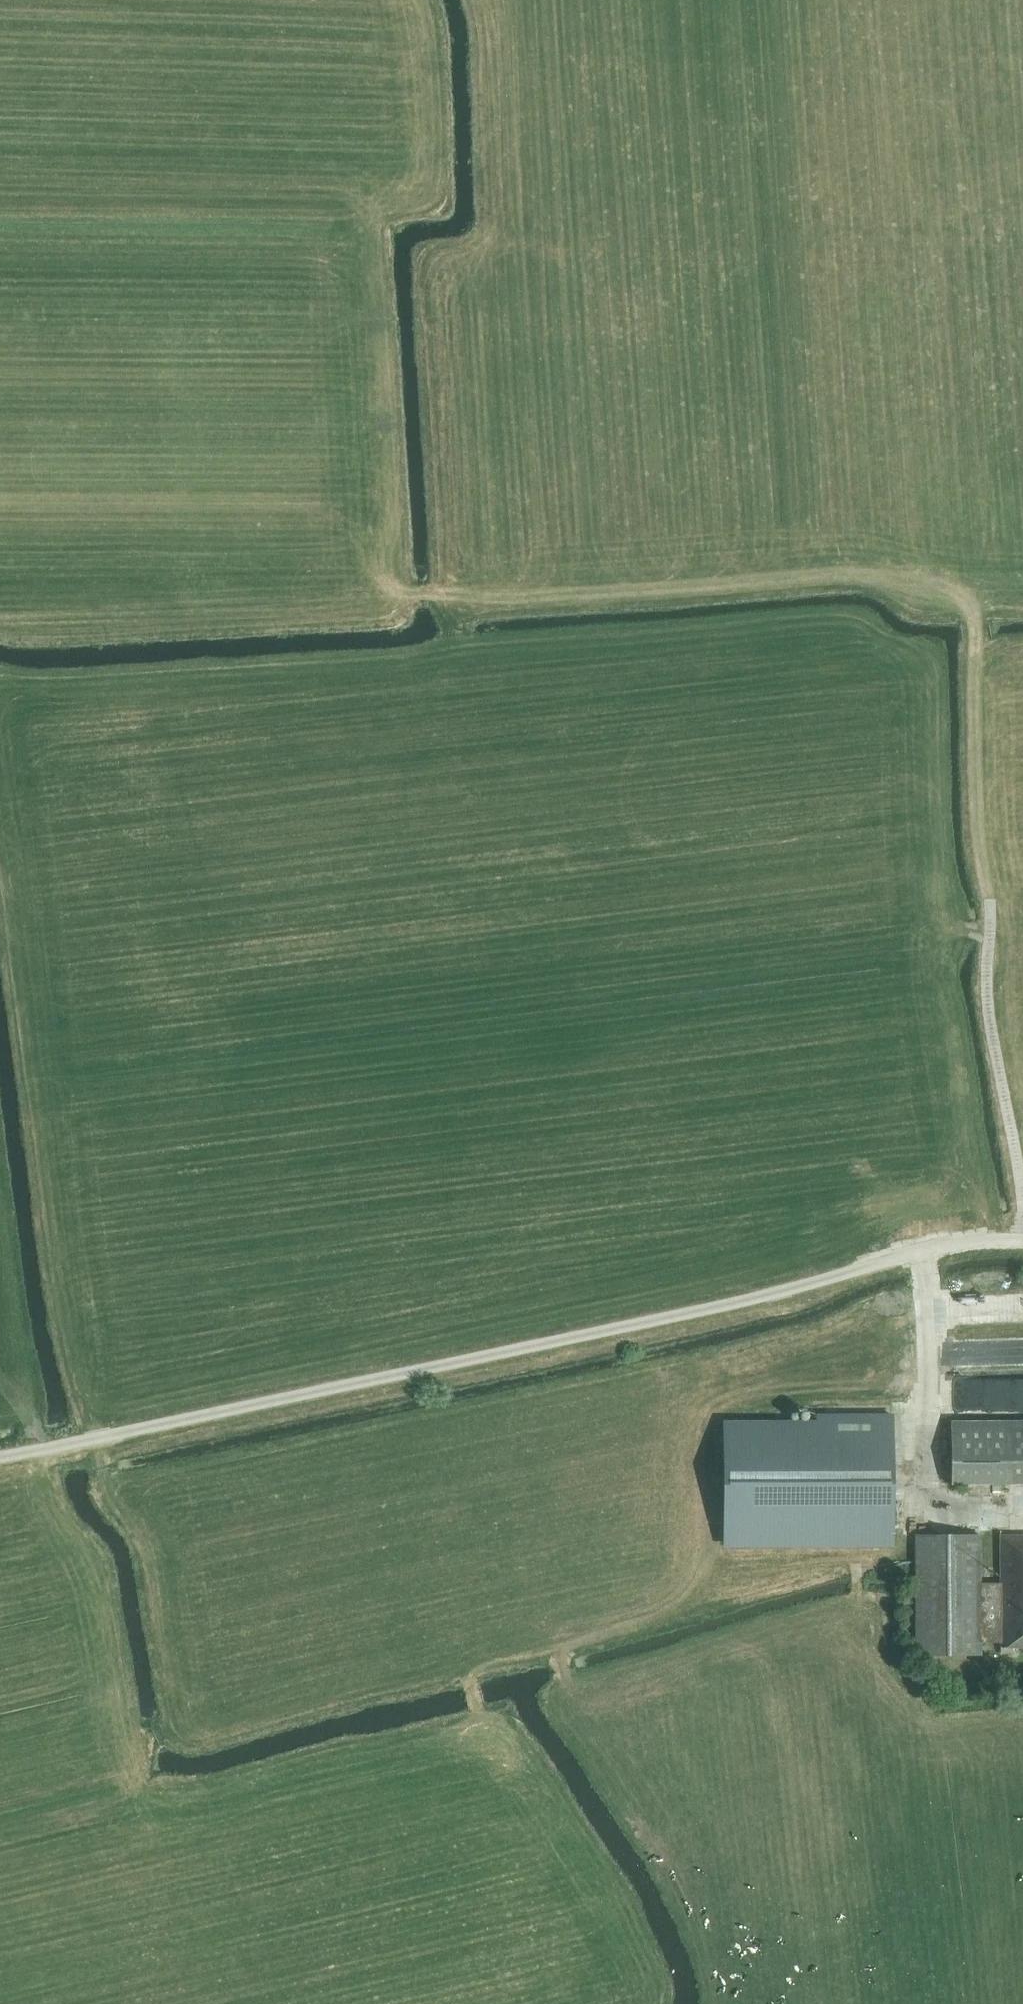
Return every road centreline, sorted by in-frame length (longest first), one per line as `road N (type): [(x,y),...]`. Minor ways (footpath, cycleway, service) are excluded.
road 1 (unclassified): [(0,1454),(628,1325),(955,1244),(1022,1239)]
road 2 (track): [(990,902),(988,1011),(1022,1213)]

